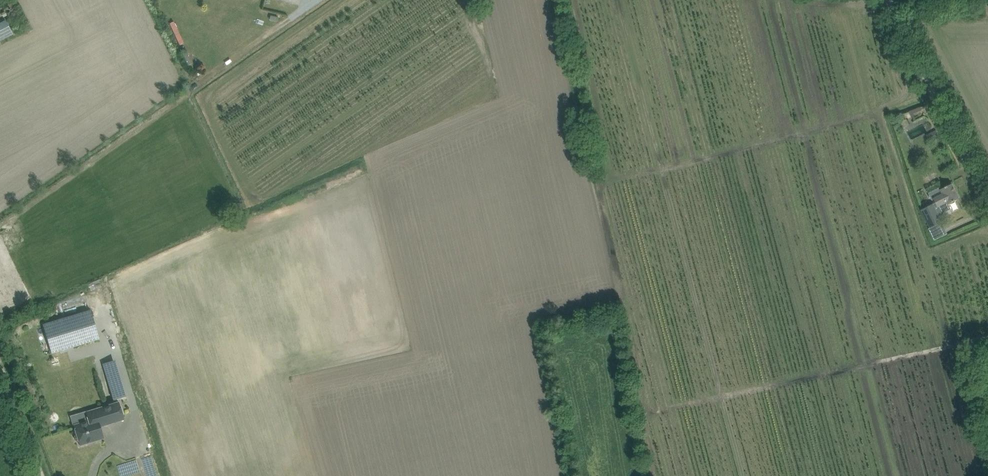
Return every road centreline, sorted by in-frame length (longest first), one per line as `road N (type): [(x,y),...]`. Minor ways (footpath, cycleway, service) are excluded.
road 1 (unclassified): [(987,199),(892,0)]

